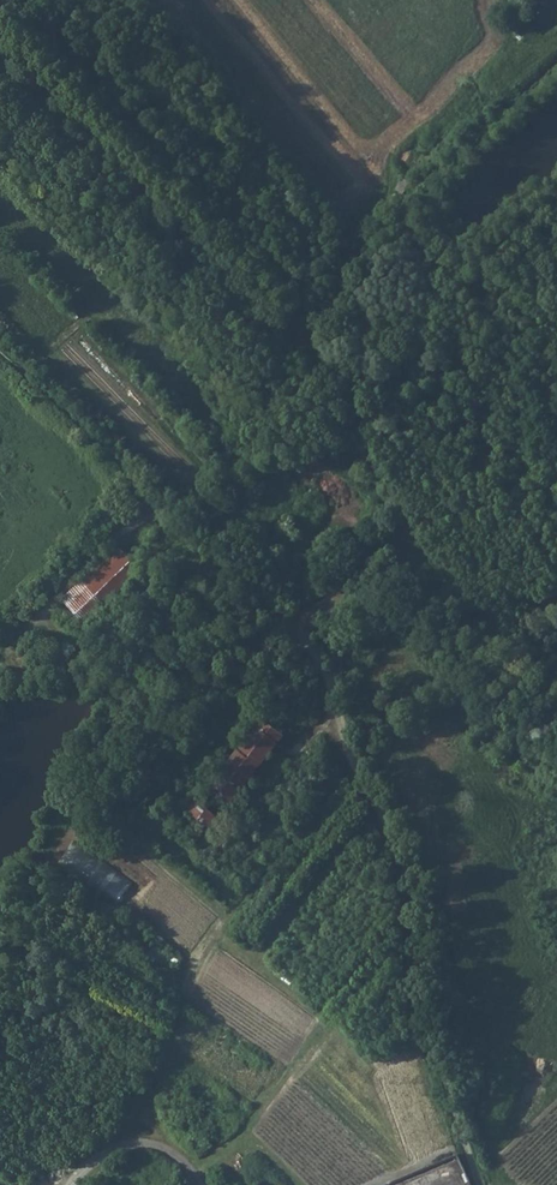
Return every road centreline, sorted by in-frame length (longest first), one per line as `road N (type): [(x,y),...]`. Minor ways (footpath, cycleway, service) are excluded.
road 1 (track): [(0,350),(148,493),(162,532),(234,571),(308,643),(356,759),(187,971),(175,1032),(73,1184)]
road 2 (track): [(482,1184),(423,1020),(396,831),(356,759)]
road 3 (track): [(556,718),(531,703),(497,699),(466,679),(459,653),(411,584),(261,477)]

